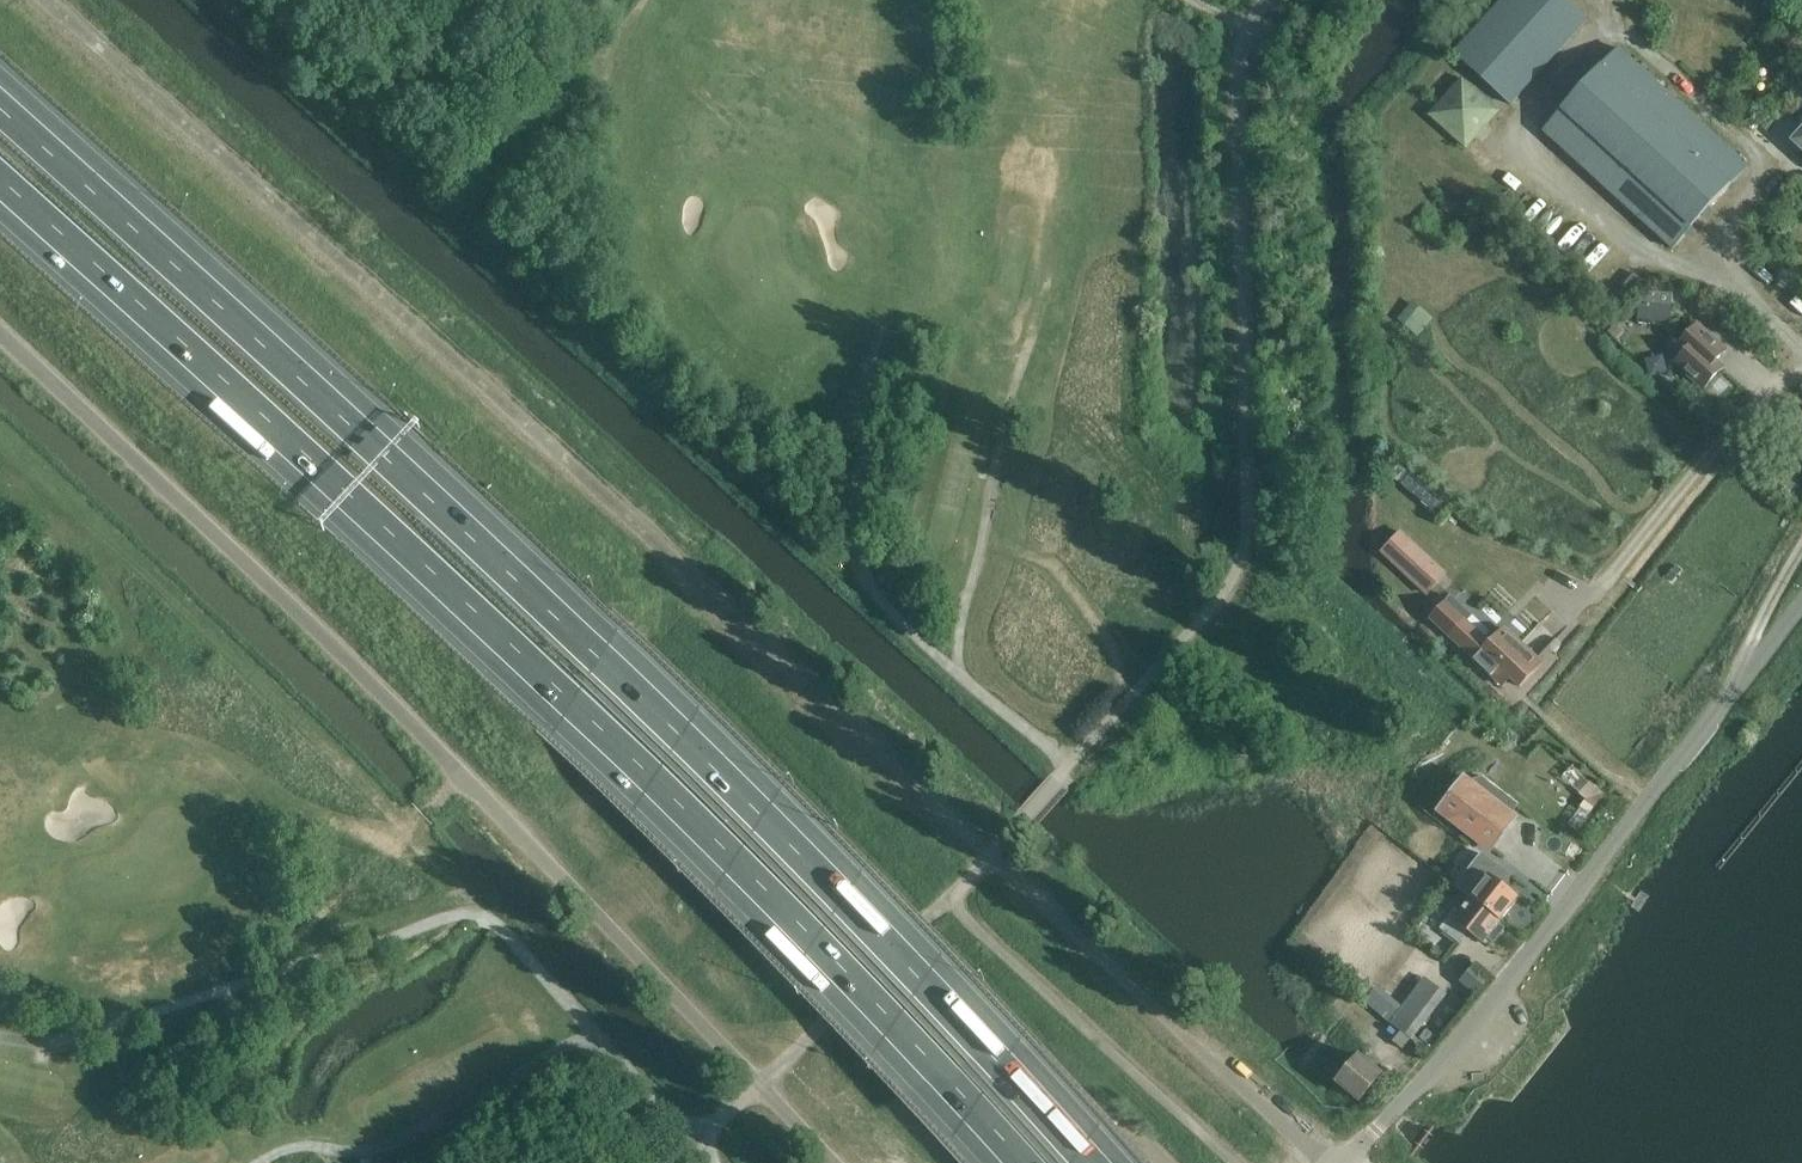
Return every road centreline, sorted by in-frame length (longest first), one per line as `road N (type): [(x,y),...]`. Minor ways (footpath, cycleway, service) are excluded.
road 1 (track): [(1328,1162),(525,425),(47,0)]
road 2 (motorway): [(1096,1162),(690,735),(0,98)]
road 3 (motorway): [(0,187),(672,809),(1008,1162)]
road 4 (unclassified): [(833,1162),(306,613),(0,327)]
road 5 (track): [(0,1036),(67,1040),(451,916),(475,915),(506,933),(714,1162)]
road 6 (tertiary): [(1344,1162),(1505,987),(1801,604)]
road 7 (track): [(1069,767),(921,642),(884,605),(862,567),(853,504),(878,336)]
road 8 (track): [(592,1032),(392,1143),(363,1151),(304,1147),(259,1162)]
road 9 (track): [(929,926),(722,1118),(703,1162)]
road 10 (track): [(957,673),(962,617),(1025,359)]

